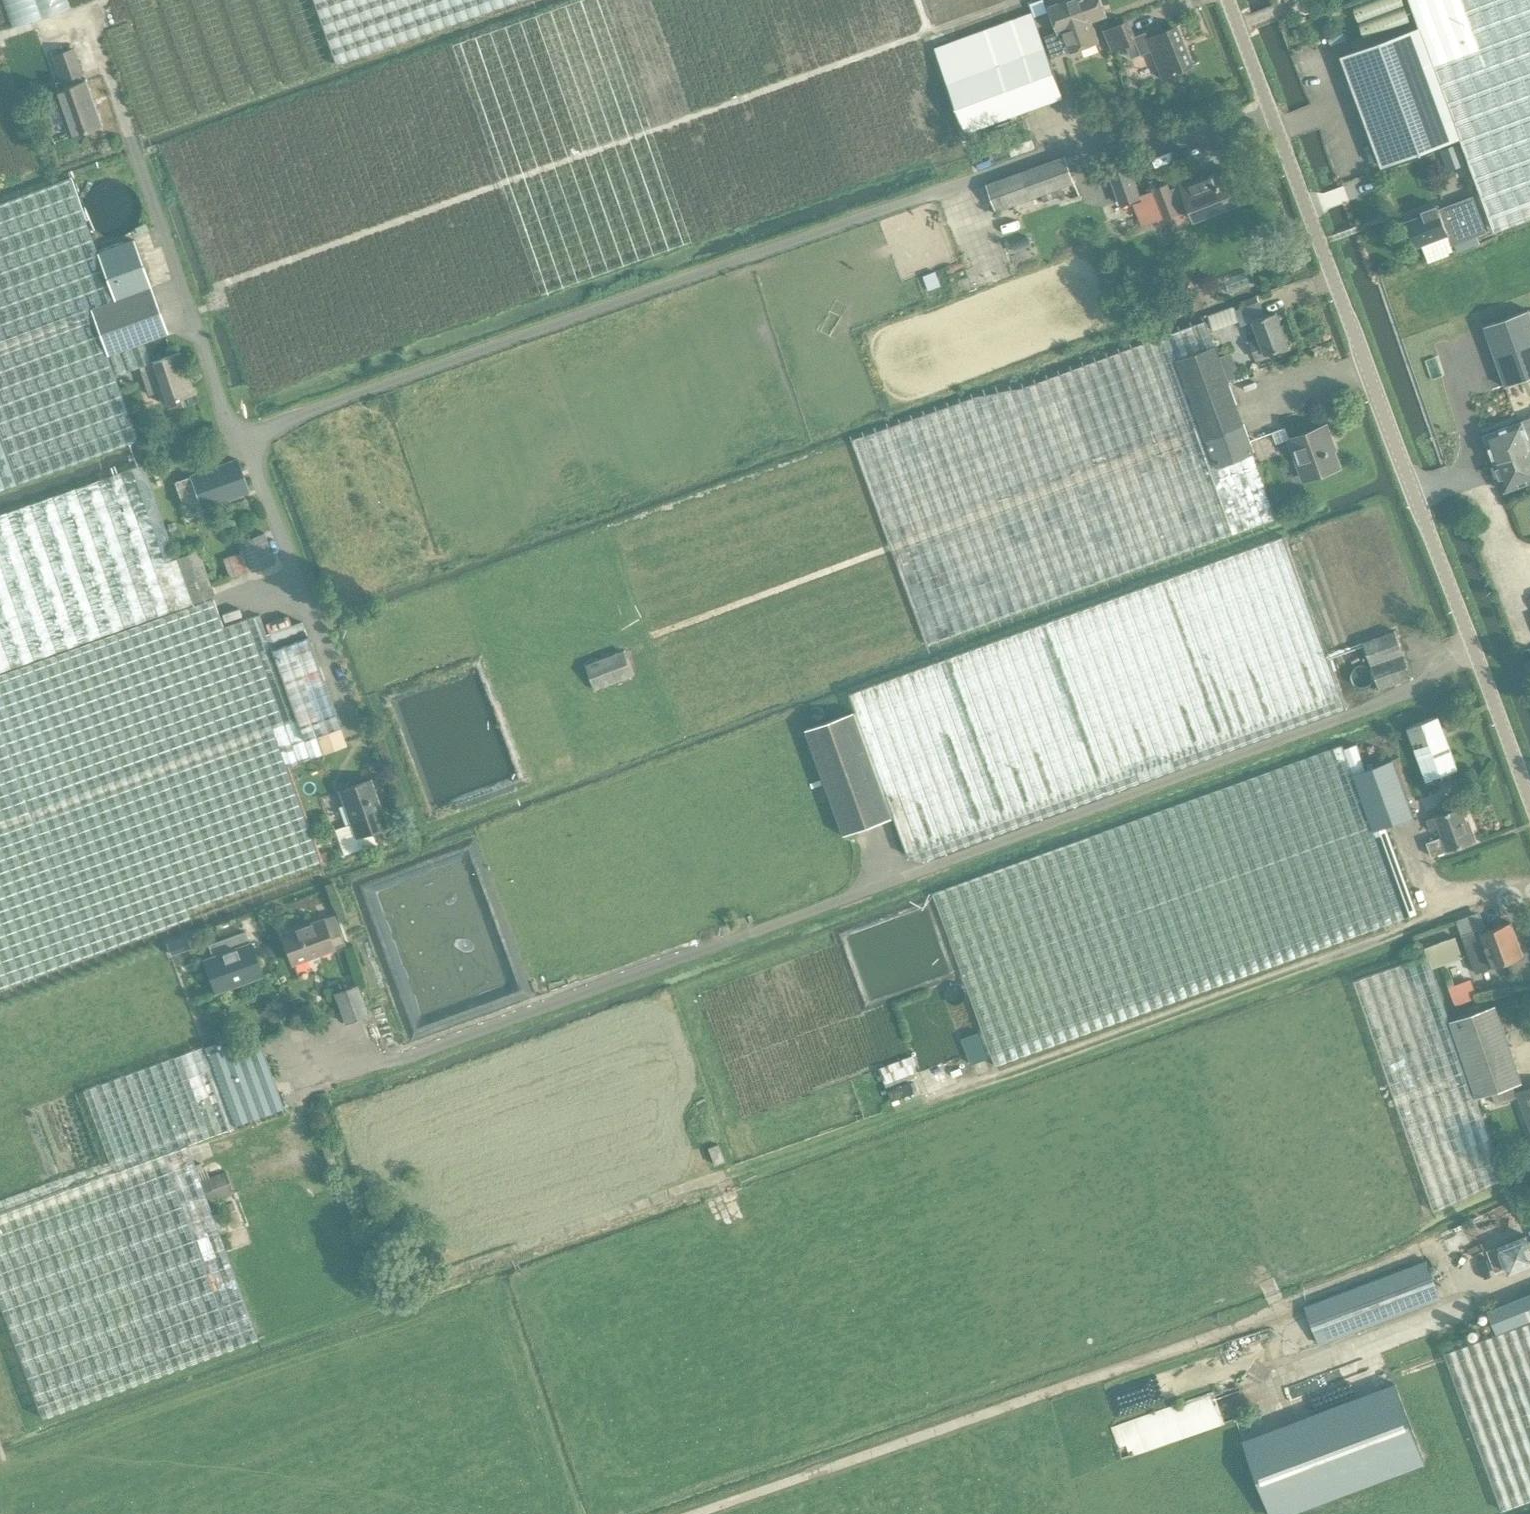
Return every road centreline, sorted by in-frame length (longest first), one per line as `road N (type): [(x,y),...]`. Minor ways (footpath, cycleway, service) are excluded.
road 1 (unclassified): [(1529,794),(1234,0)]

